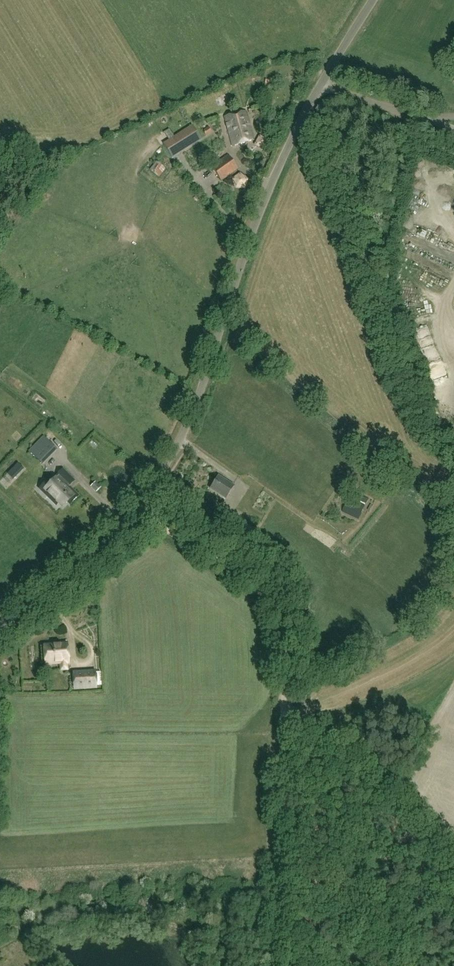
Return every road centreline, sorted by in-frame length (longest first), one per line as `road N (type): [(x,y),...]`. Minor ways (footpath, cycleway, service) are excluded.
road 1 (unclassified): [(0,628),(116,531),(171,456),(196,411),(268,192),(373,0)]
road 2 (track): [(273,965),(279,629),(250,583),(137,507)]

